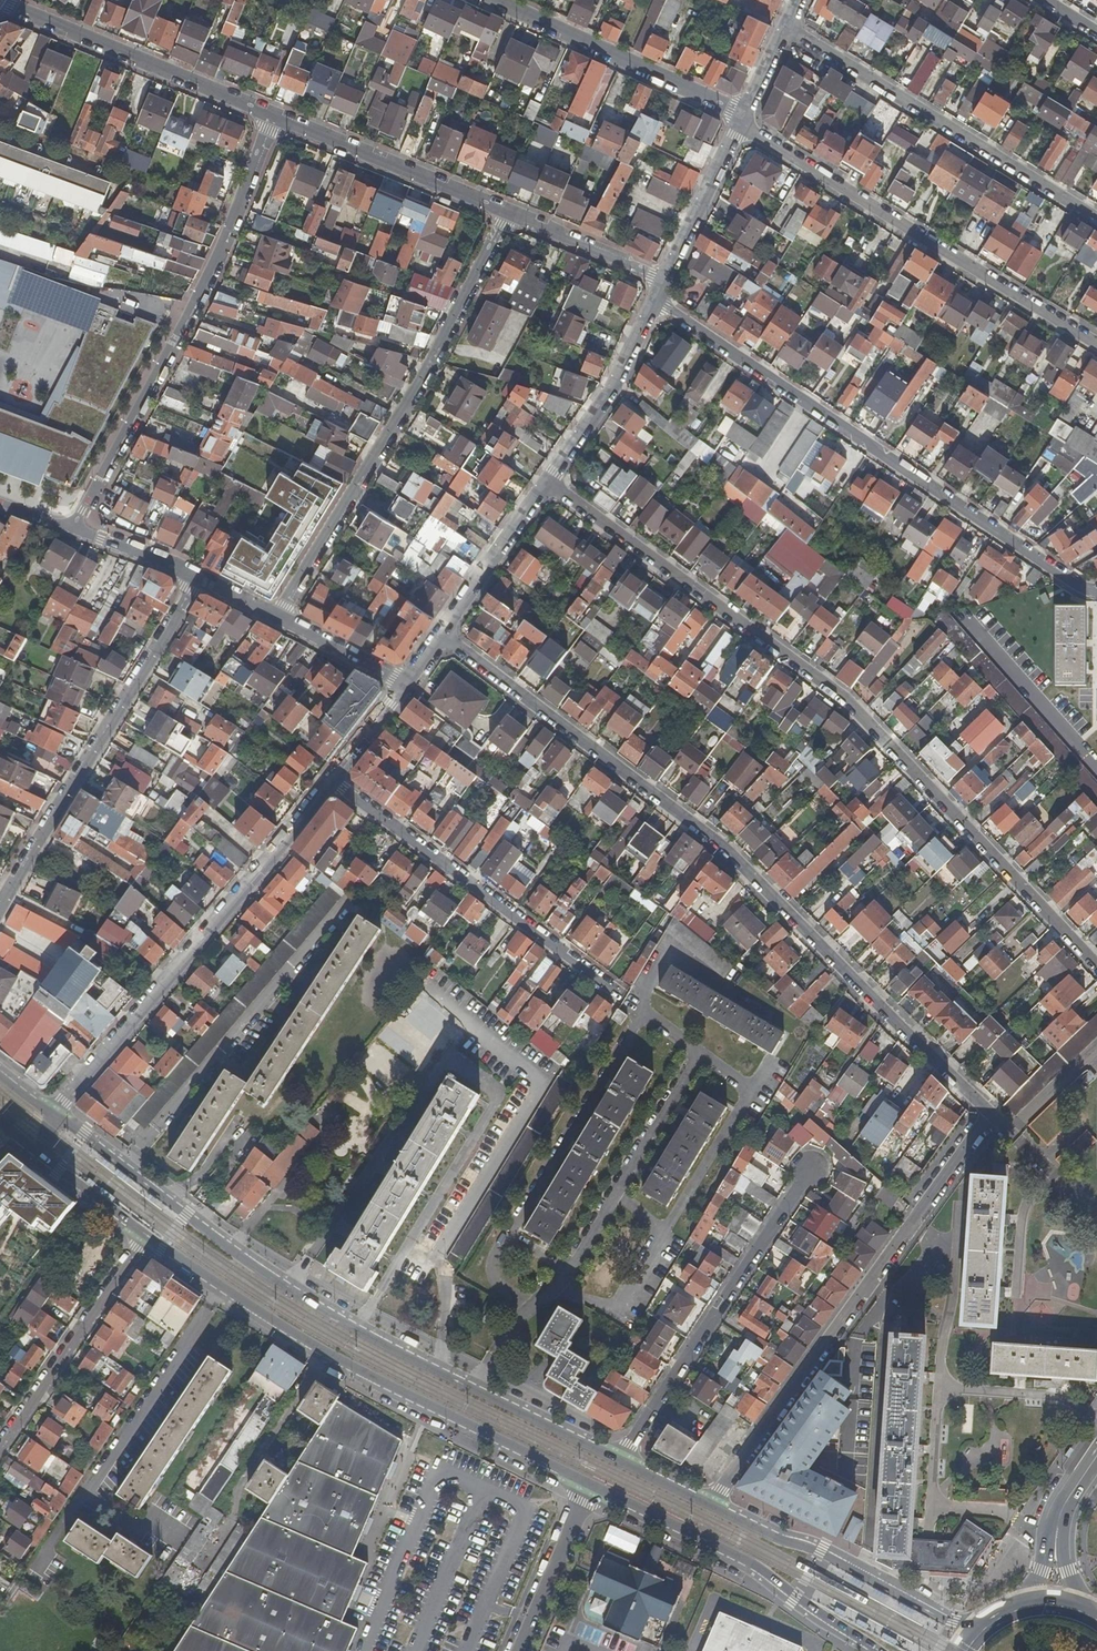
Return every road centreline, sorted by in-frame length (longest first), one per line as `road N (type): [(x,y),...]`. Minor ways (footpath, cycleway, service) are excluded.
road 1 (residential): [(1017,1140),(705,832),(444,639)]
road 2 (residential): [(1096,969),(853,708),(545,484)]
road 3 (primary): [(621,1460),(290,1290),(55,1115)]
road 4 (residential): [(652,301),(1096,593)]
road 5 (primary): [(142,1232),(340,1359),(592,1486)]
road 6 (residential): [(509,215),(439,348),(275,617)]
road 7 (residential): [(271,115),(211,269),(73,529)]
road 8 (residential): [(332,779),(55,1115)]
road 9 (residential): [(1096,348),(738,125)]
road 10 (primary): [(985,1630),(951,1622),(621,1460)]
road 11 (residential): [(0,909),(163,641),(192,574)]
road 12 (residential): [(1096,222),(783,28)]
road 13 (residential): [(618,993),(332,779)]
road 14 (residential): [(807,1173),(621,1460)]
road 15 (primary): [(592,1486),(760,1569),(880,1650)]
road 16 (residential): [(271,115),(0,2)]
road 17 (residential): [(741,116),(490,0)]
road 18 (residential): [(509,215),(271,115)]
road 19 (residential): [(0,1441),(142,1232)]
road 20 (residential): [(652,301),(612,384),(545,484)]
road 21 (residential): [(545,484),(444,639)]
road 22 (residential): [(520,1650),(592,1486)]
road 23 (residential): [(738,125),(664,280)]
road 24 (residential): [(664,280),(509,215)]
road 25 (primary): [(19,1139),(142,1232)]
road 26 (residential): [(409,686),(275,617)]
road 27 (residential): [(192,574),(73,529)]
road 28 (residential): [(409,686),(332,779)]

